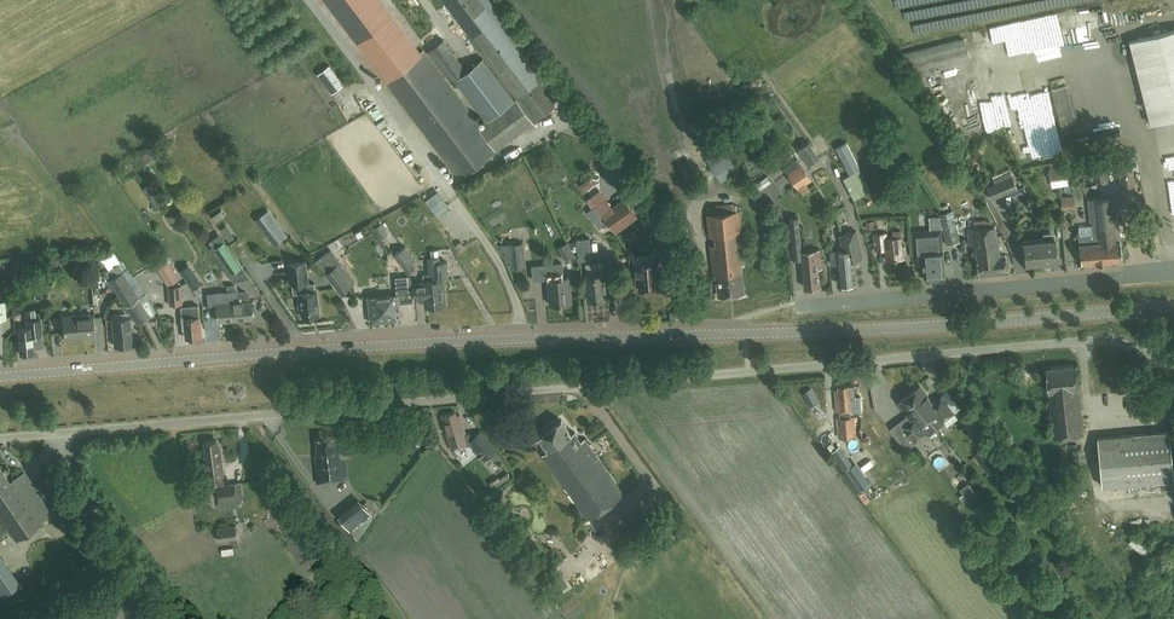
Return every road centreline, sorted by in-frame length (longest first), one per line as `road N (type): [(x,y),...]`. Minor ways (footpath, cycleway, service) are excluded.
road 1 (tertiary): [(0,377),(348,347),(867,330),(1173,306)]
road 2 (unclassified): [(60,434),(1104,341),(1173,359)]
road 3 (unclassified): [(791,305),(1173,275)]
road 4 (unclassified): [(176,618),(76,483),(60,434)]

